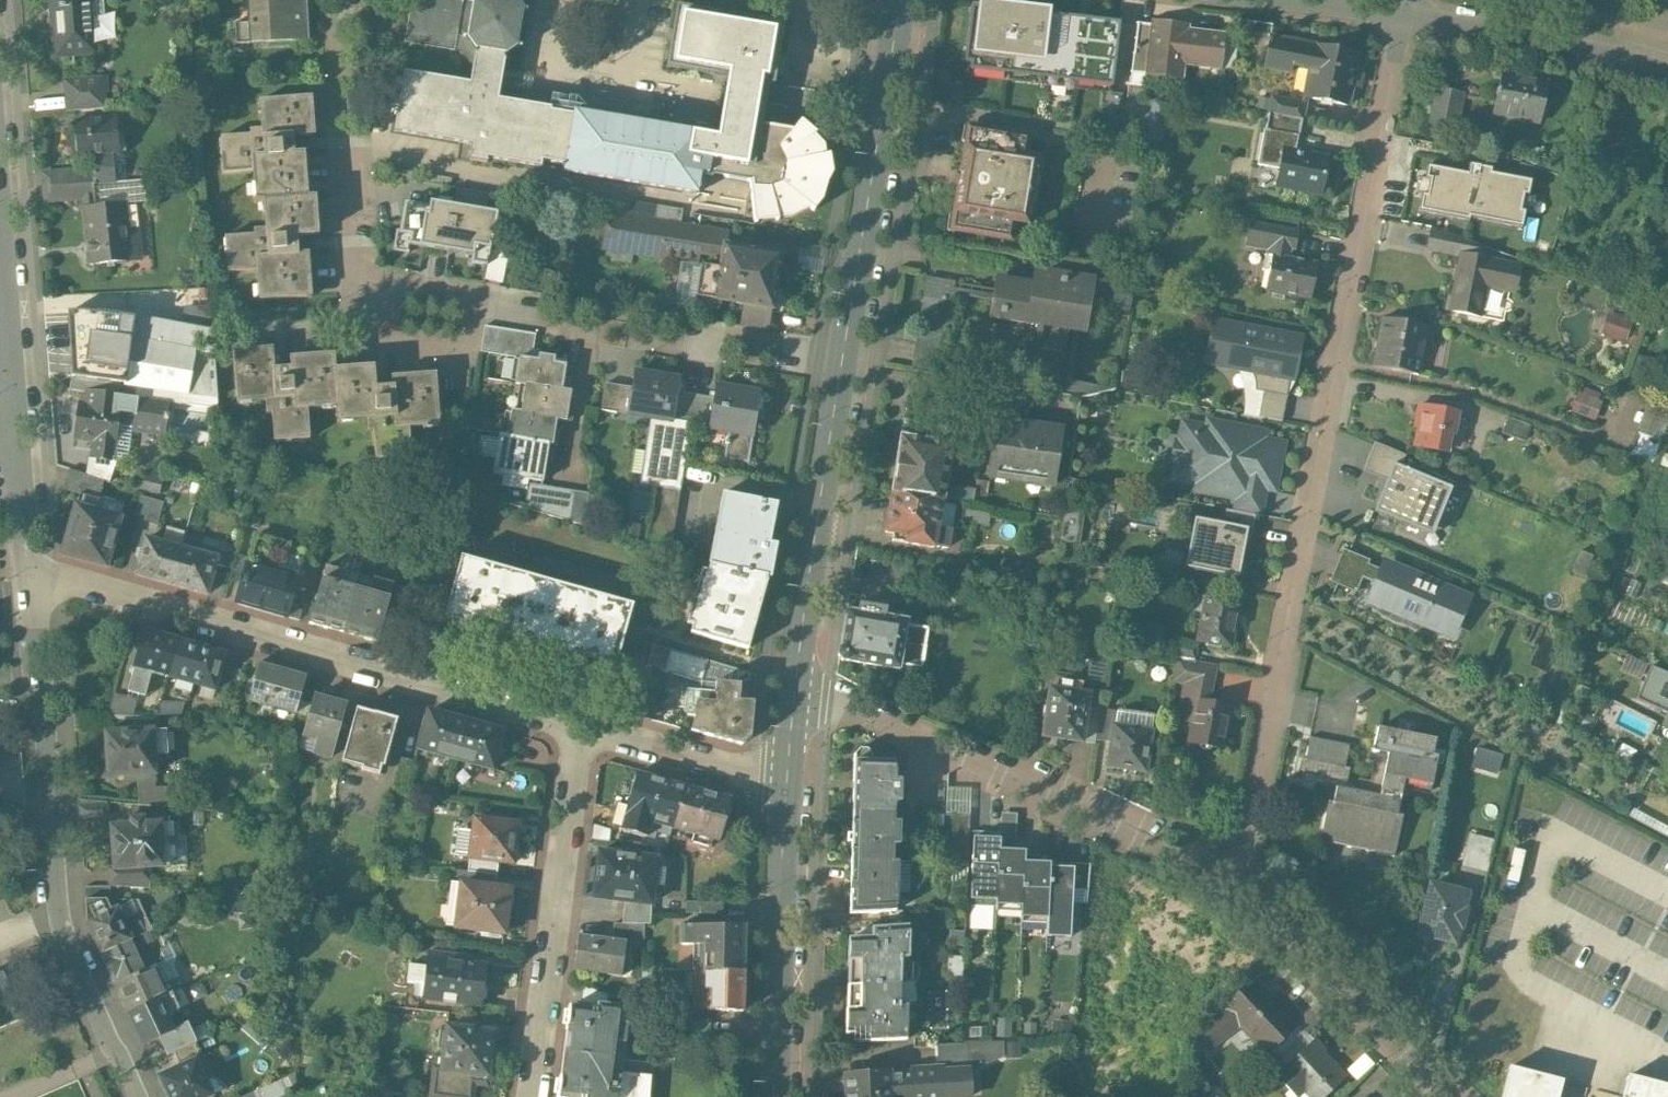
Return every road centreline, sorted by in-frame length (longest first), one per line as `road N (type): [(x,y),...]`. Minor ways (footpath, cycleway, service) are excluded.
road 1 (residential): [(1236,875),(1401,10)]
road 2 (secondary): [(900,0),(795,686)]
road 3 (residential): [(31,574),(583,725)]
road 4 (tertiary): [(138,1096),(66,920),(31,574)]
road 5 (residential): [(343,0),(358,283),(598,323)]
road 6 (residential): [(1236,875),(946,743),(795,686)]
road 7 (residential): [(583,725),(536,1096)]
road 8 (secondary): [(786,785),(774,1096)]
road 9 (residential): [(1442,1096),(1236,875)]
road 10 (residential): [(1667,71),(1401,10)]
road 11 (tertiary): [(19,444),(0,179)]
road 12 (residential): [(583,725),(786,785)]
road 13 (tertiary): [(31,574),(19,444)]

